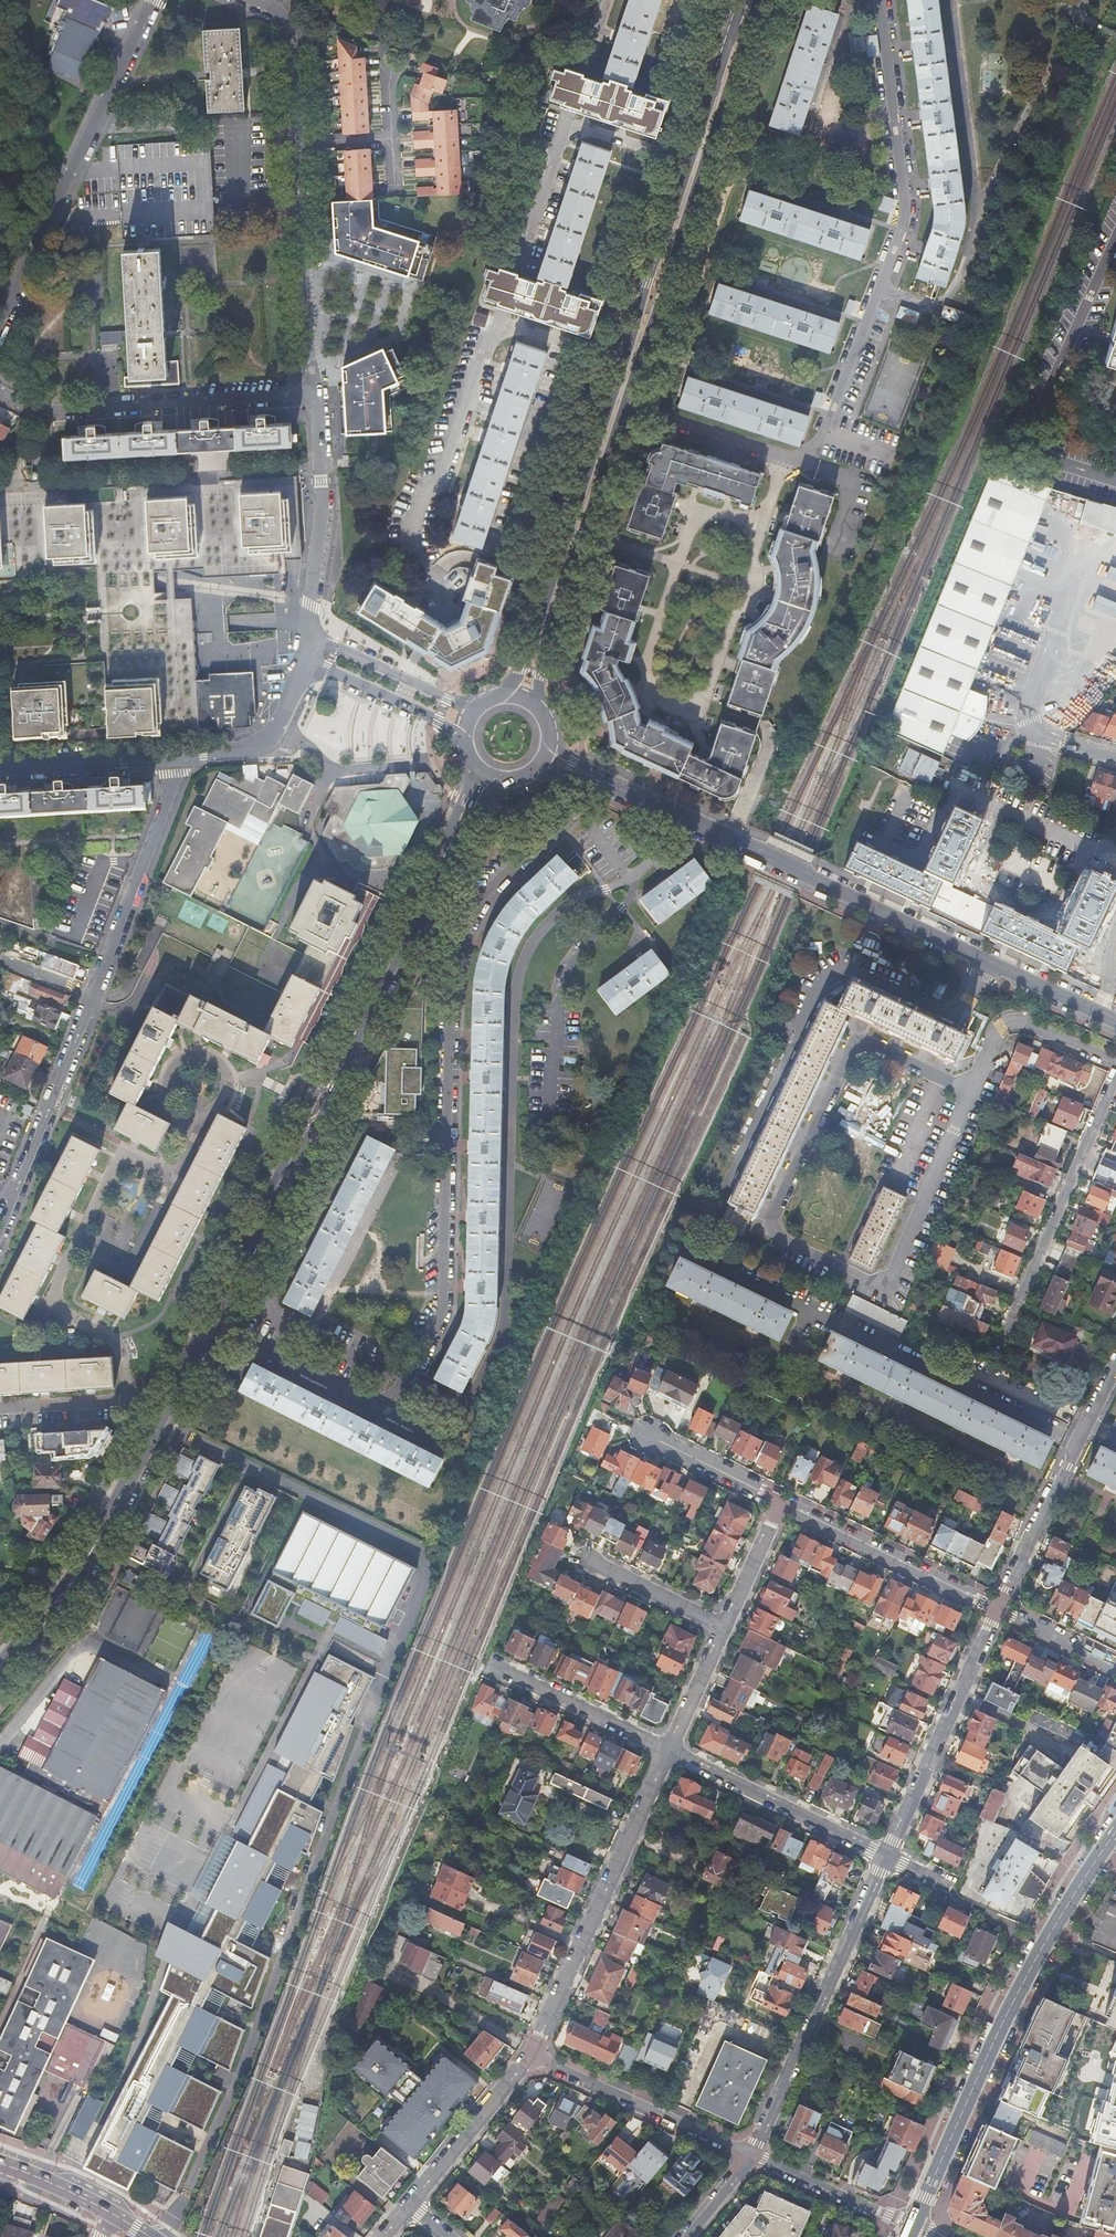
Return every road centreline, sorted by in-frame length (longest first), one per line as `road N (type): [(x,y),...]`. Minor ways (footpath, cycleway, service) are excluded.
road 1 (tertiary): [(488,772),(72,1582)]
road 2 (tertiary): [(751,0),(523,702)]
road 3 (residential): [(605,0),(503,307),(416,527),(419,553),(444,598),(405,680)]
road 4 (tertiary): [(1115,1021),(543,751)]
road 5 (residential): [(0,1232),(183,756)]
road 6 (primary): [(1115,1831),(1034,1963),(912,2230)]
road 7 (residential): [(0,325),(153,0)]
road 8 (residential): [(666,1751),(533,2058)]
road 9 (residential): [(754,2157),(887,1859)]
road 10 (residential): [(0,391),(54,410),(315,394)]
road 11 (residential): [(993,1362),(1115,1070)]
road 12 (residential): [(1115,252),(1035,429),(1045,455),(1115,482)]
road 13 (residential): [(887,1859),(999,1608)]
road 14 (residential): [(1115,1368),(999,1608)]
road 15 (residential): [(315,394),(299,147)]
road 16 (residential): [(887,1859),(666,1751)]
road 17 (residential): [(307,636),(323,514),(315,394)]
road 18 (residential): [(533,2058),(754,2157)]
road 19 (residential): [(782,1504),(999,1608)]
road 20 (residential): [(409,2205),(533,2058)]
road 21 (residential): [(302,661),(468,740)]
road 22 (residential): [(0,767),(183,756)]
road 23 (residential): [(503,1676),(666,1751)]
road 24 (residential): [(912,2230),(754,2157)]
road 25 (residential): [(299,147),(292,38),(279,15),(252,0)]
road 26 (residential): [(782,1504),(644,1435)]
road 27 (residential): [(588,1561),(724,1628)]
road 28 (residential): [(724,1628),(782,1504)]
road 29 (residential): [(666,1751),(724,1628)]
road 30 (residential): [(999,1608),(1115,1667)]
road 31 (tertiary): [(0,1684),(57,1615),(72,1582)]
road 32 (secondary): [(0,2164),(113,2214)]
road 33 (residential): [(1004,1024),(1022,1022),(1115,1063)]

